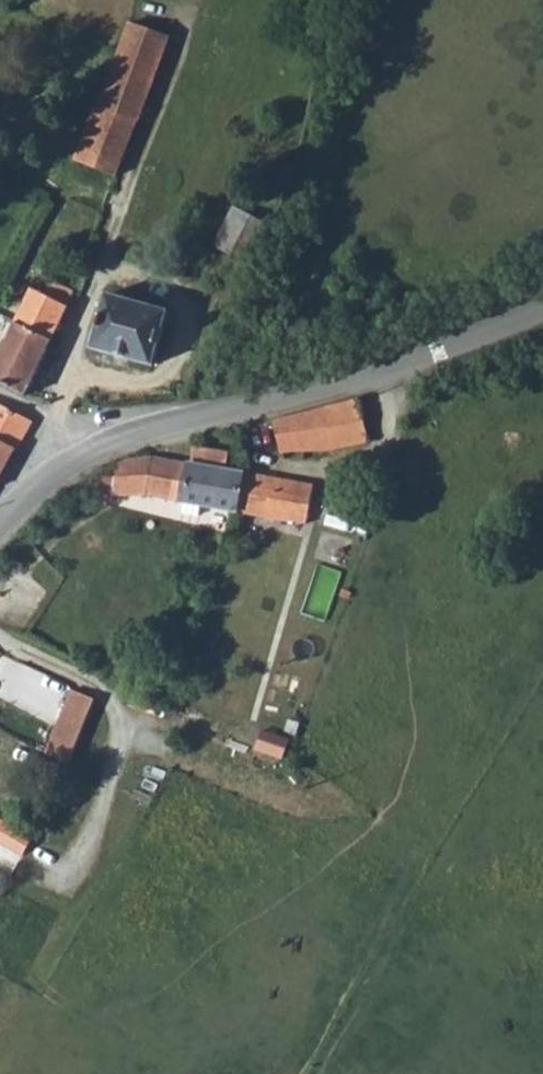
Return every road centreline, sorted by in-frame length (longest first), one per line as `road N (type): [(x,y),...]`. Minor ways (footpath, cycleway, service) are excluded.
road 1 (unclassified): [(99,446),(404,368),(542,305)]
road 2 (unclassified): [(0,523),(36,486),(99,446)]

